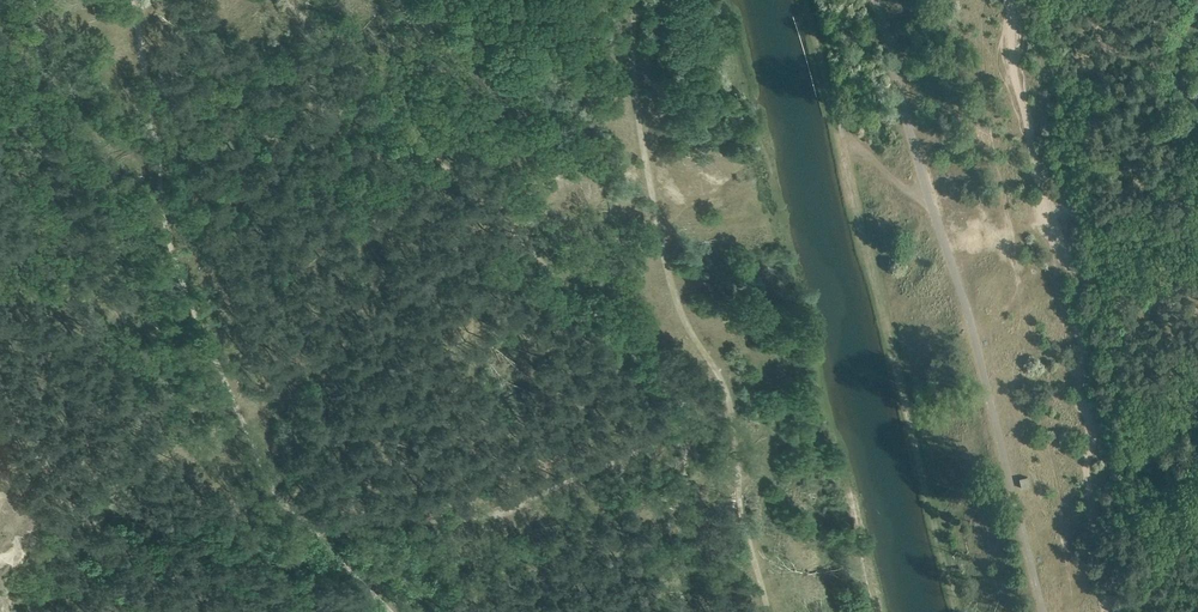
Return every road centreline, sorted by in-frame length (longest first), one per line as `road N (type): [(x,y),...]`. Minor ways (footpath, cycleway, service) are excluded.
road 1 (track): [(1043,611),(967,310),(876,0)]
road 2 (track): [(321,543),(271,487),(190,304),(167,231),(133,0)]
road 3 (track): [(632,0),(636,117),(661,264),(686,335),(720,378),(729,412)]
road 4 (track): [(693,422),(729,412),(748,554),(768,611)]
road 5 (track): [(684,611),(693,422)]
road 6 (track): [(930,203),(905,190),(836,126)]

